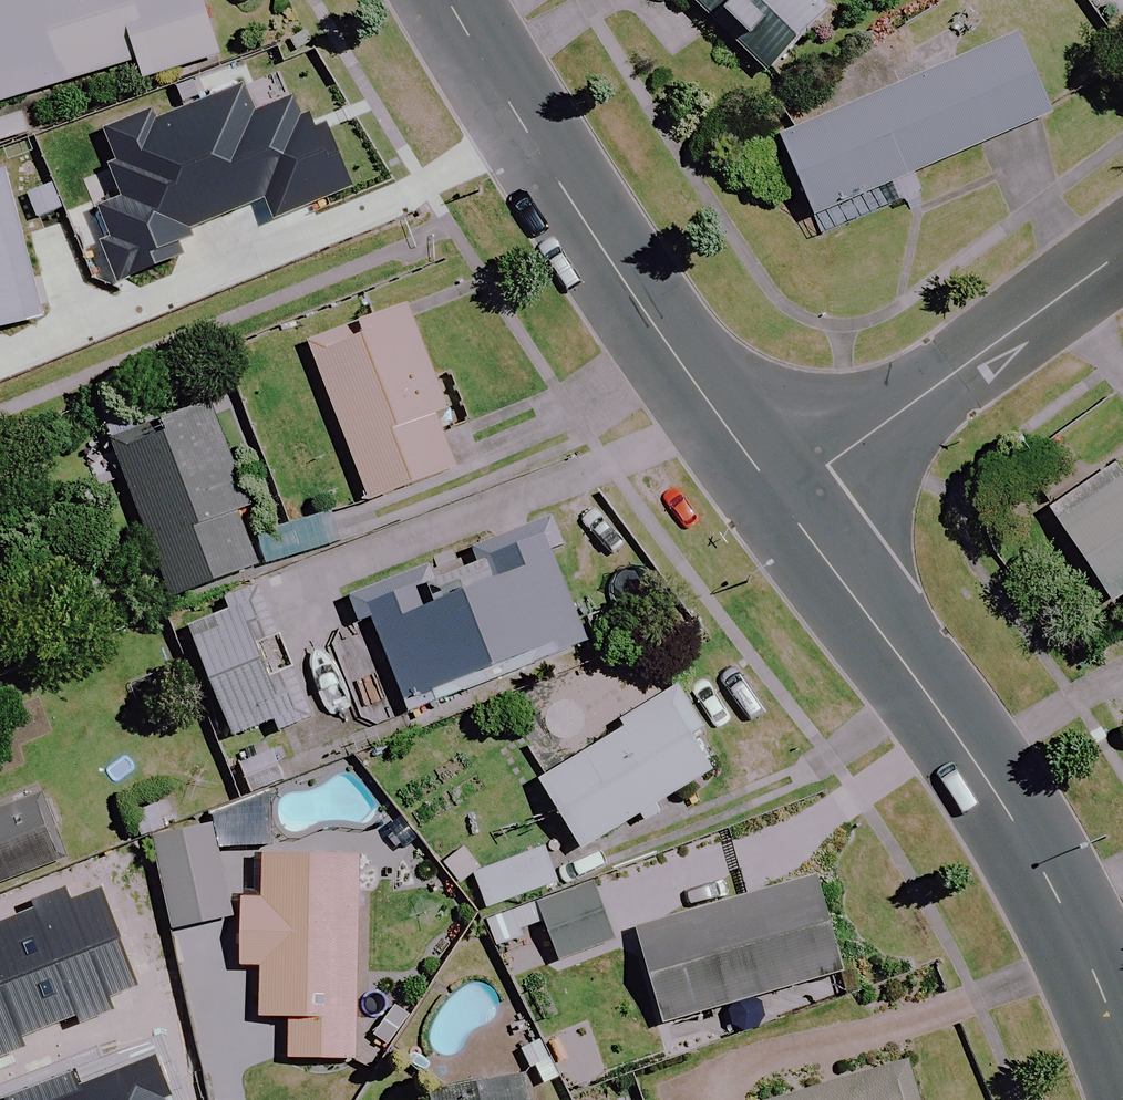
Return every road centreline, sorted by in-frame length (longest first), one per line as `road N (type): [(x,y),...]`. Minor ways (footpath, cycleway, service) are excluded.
road 1 (tertiary): [(779,496),(1080,929),(1122,1046)]
road 2 (tertiary): [(457,0),(542,155),(779,496)]
road 3 (residential): [(779,496),(1122,247)]

